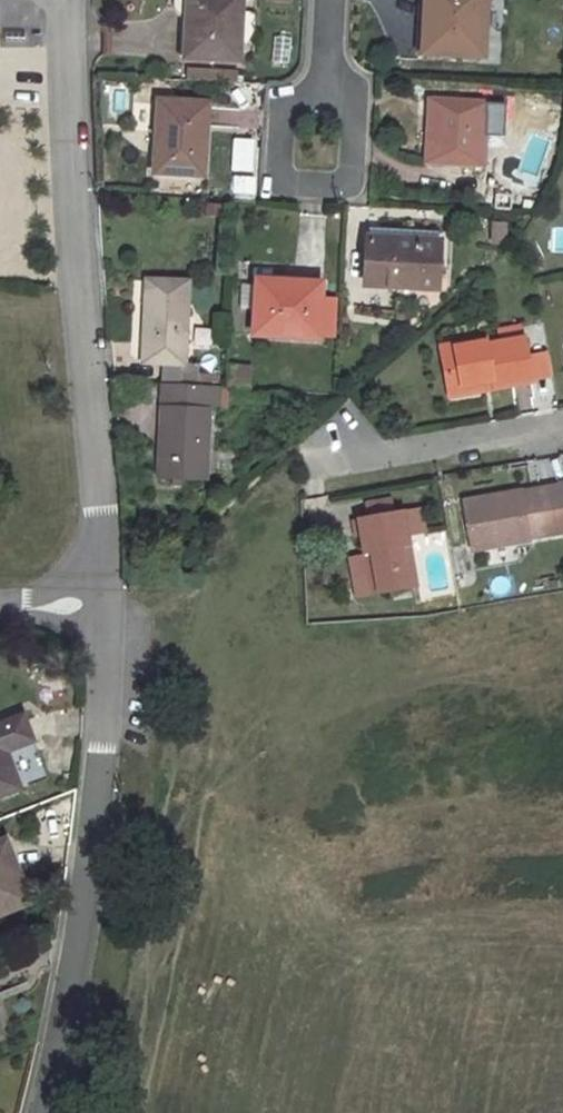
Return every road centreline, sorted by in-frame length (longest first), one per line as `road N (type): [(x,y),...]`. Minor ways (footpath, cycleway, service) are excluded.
road 1 (residential): [(61,0),(75,333),(106,593)]
road 2 (residential): [(106,593),(103,751),(76,972),(41,1112)]
road 3 (residential): [(319,466),(562,423)]
road 4 (residential): [(326,0),(318,149)]

